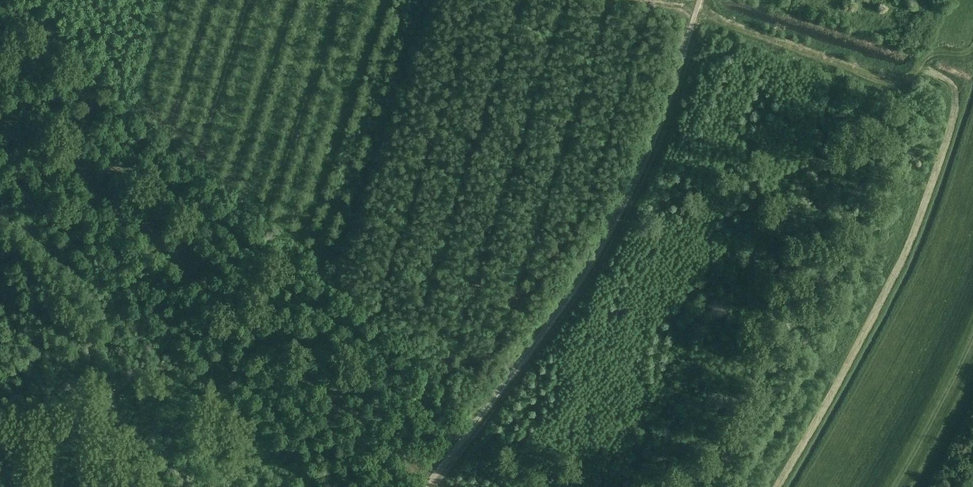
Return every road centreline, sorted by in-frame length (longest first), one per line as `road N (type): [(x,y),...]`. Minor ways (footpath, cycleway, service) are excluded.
road 1 (track): [(420,486),(0,103)]
road 2 (track): [(911,79),(668,0)]

